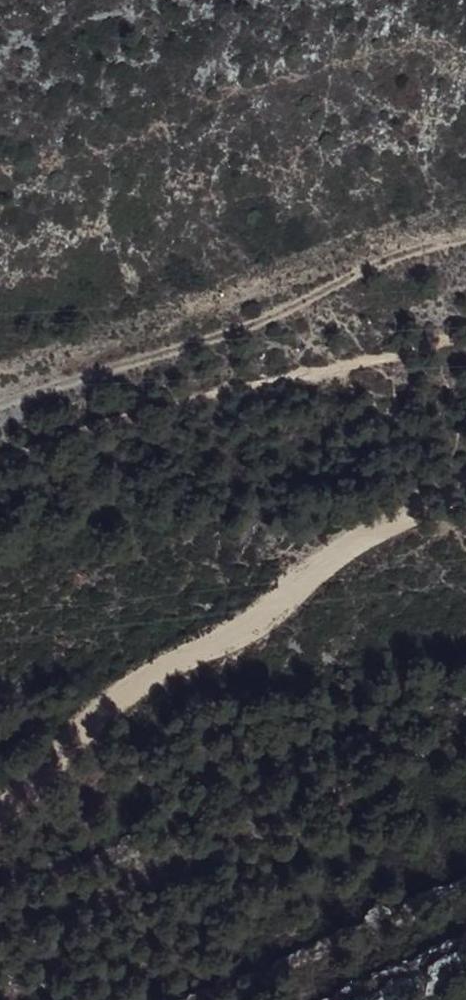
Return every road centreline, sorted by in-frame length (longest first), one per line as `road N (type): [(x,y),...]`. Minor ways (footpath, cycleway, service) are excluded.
road 1 (track): [(0,798),(85,726),(254,629),(309,577),(465,487)]
road 2 (track): [(0,412),(251,328),(412,250),(465,243)]

